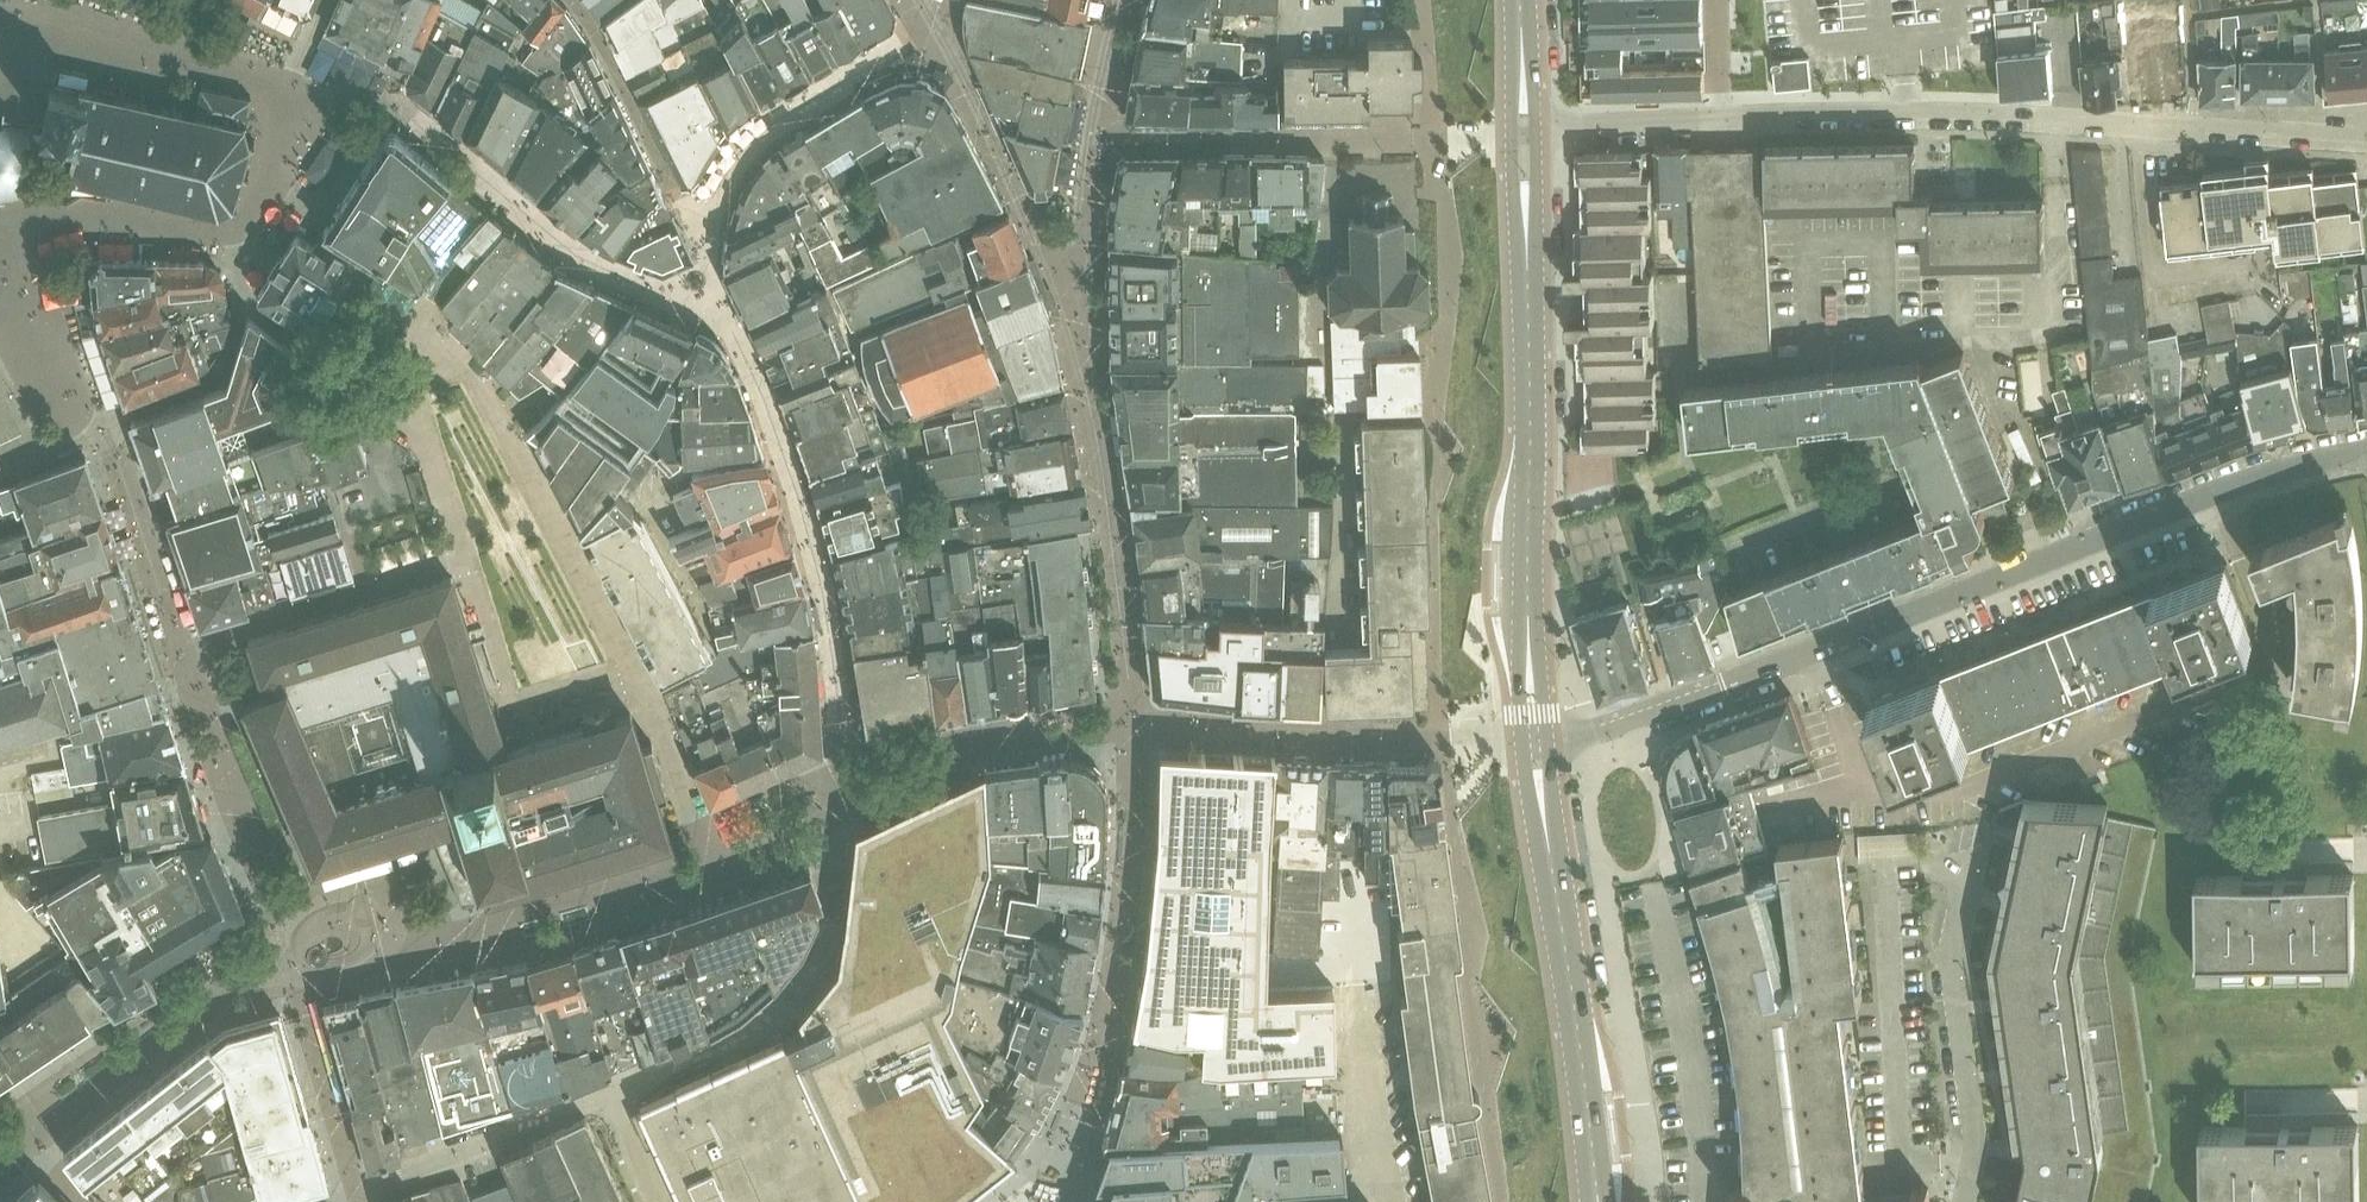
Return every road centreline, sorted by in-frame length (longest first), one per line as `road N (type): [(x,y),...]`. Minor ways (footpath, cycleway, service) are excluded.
road 1 (unclassified): [(1535,731),(1611,725),(2217,493),(2366,450)]
road 2 (residential): [(2366,139),(1953,115),(1721,117)]
road 3 (secondary): [(1535,731),(1527,206)]
road 4 (secondary): [(1599,1201),(1535,731)]
road 5 (residential): [(1968,1201),(1980,1144),(1953,941),(1970,861)]
road 6 (residential): [(1721,117),(1535,122)]
road 7 (secondary): [(1524,69),(1512,115),(1513,168),(1527,206)]

